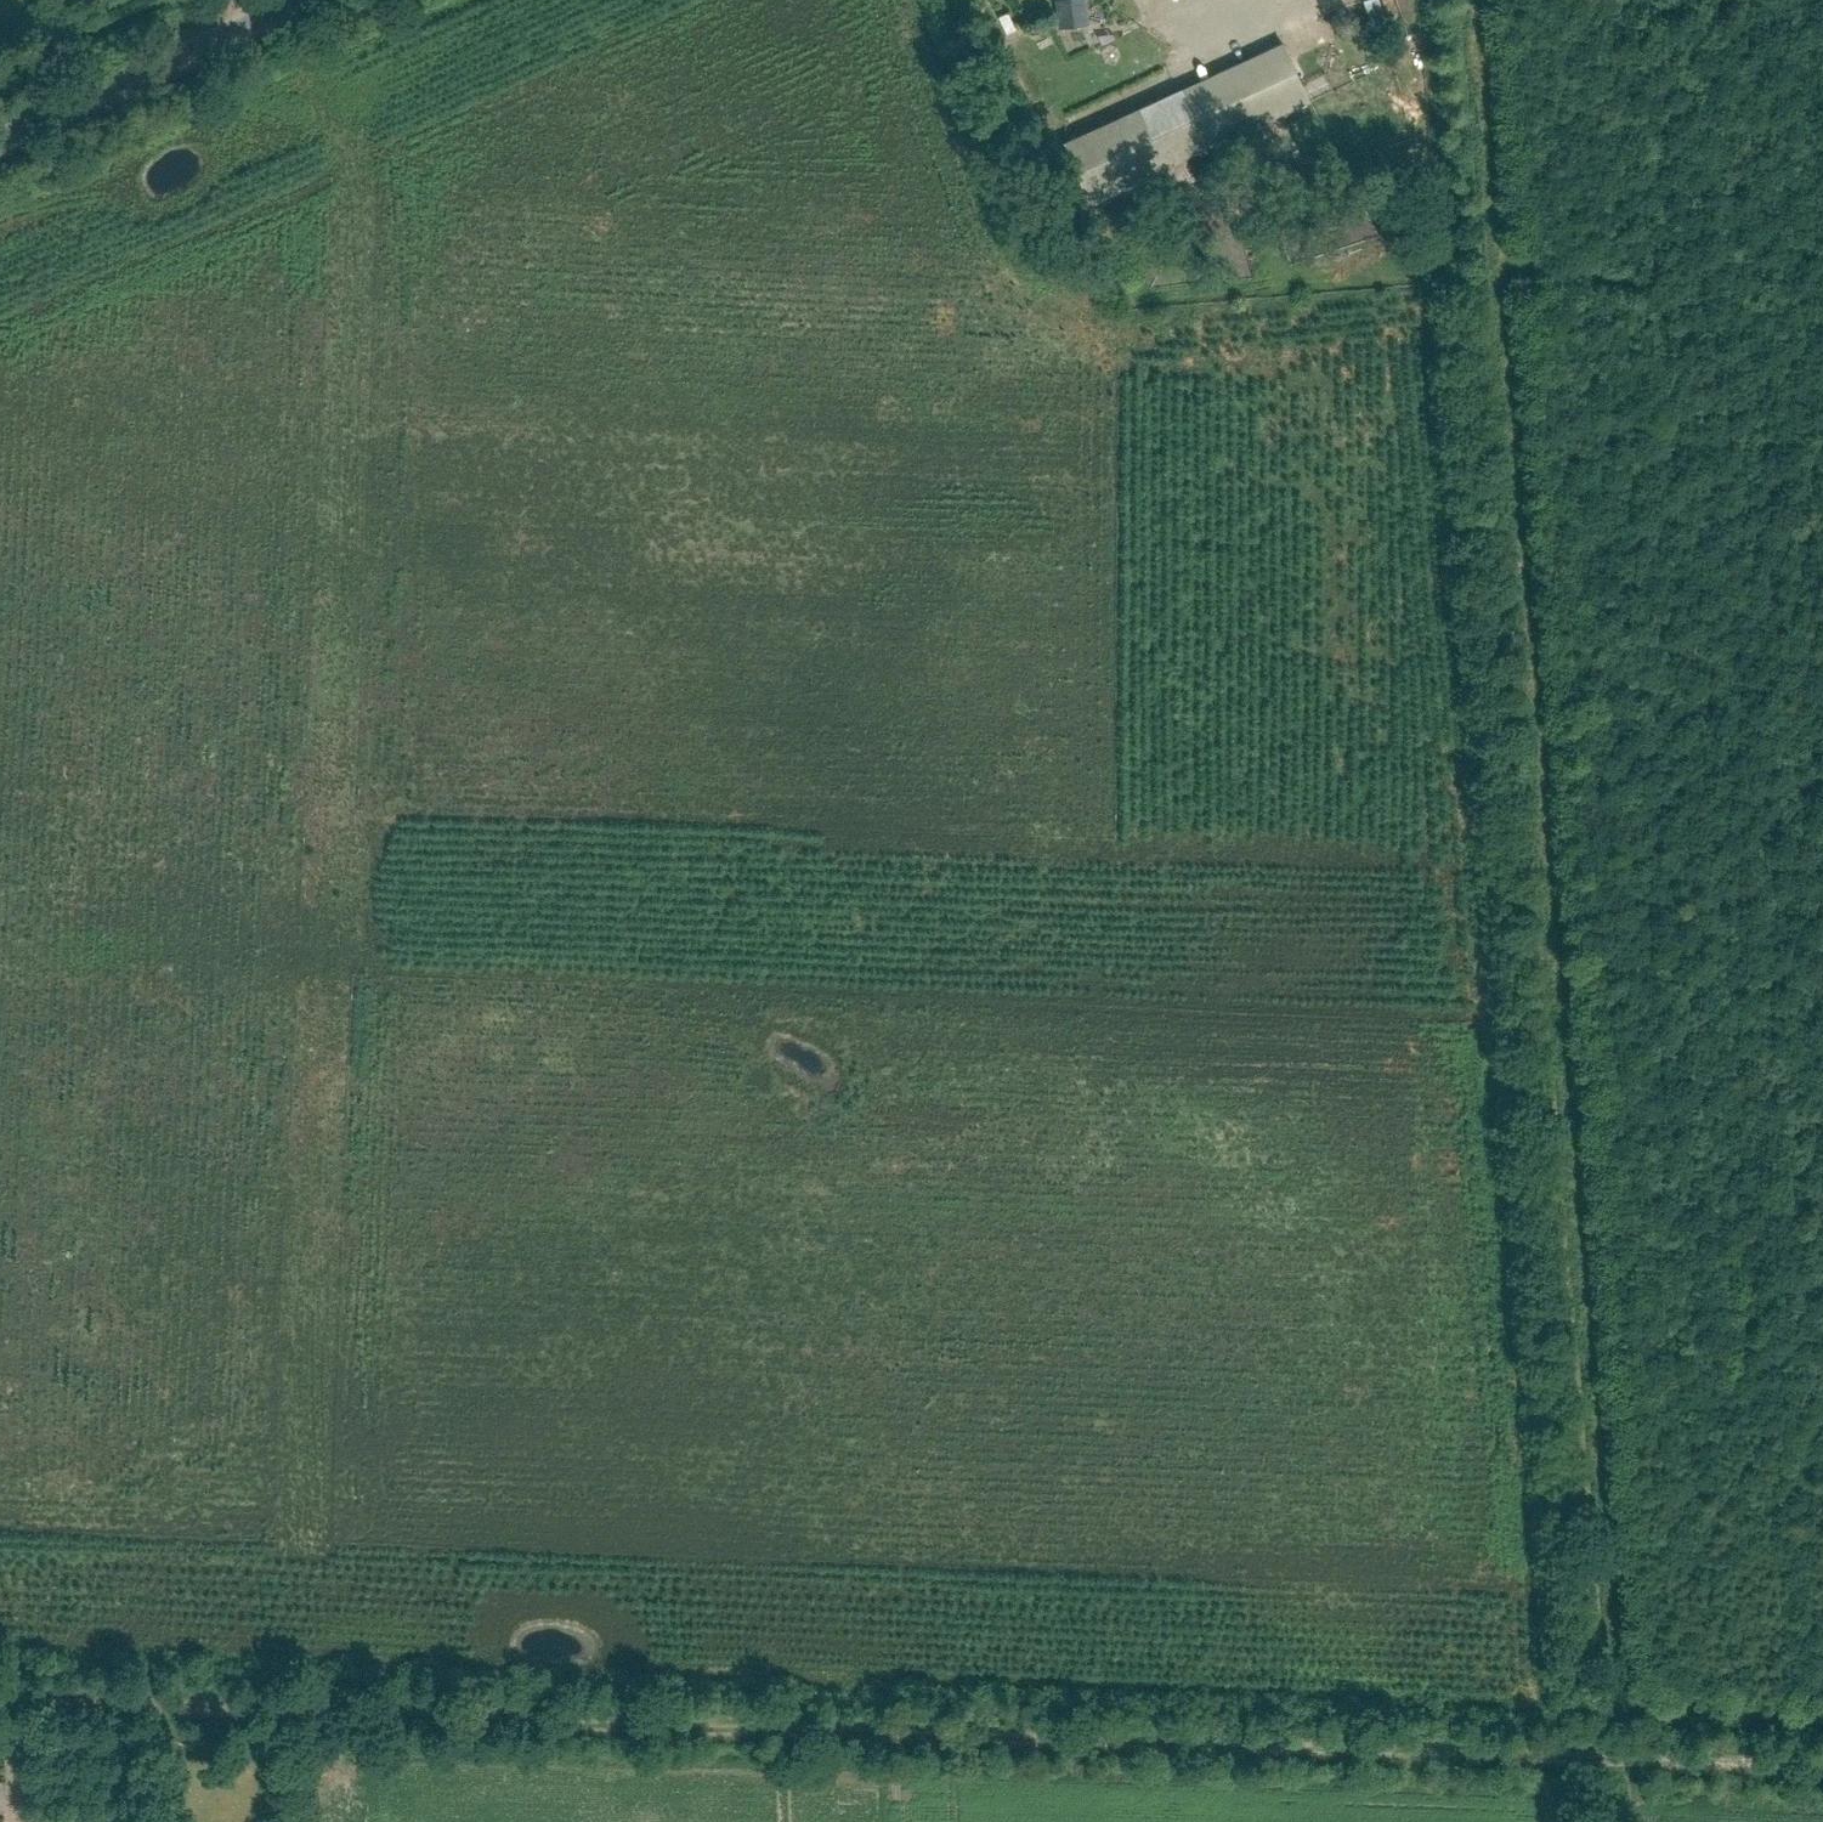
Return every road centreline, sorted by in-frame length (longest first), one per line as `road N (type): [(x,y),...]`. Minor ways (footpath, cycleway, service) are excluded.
road 1 (unclassified): [(0,1703),(1822,1768)]
road 2 (residential): [(0,139),(297,0)]

